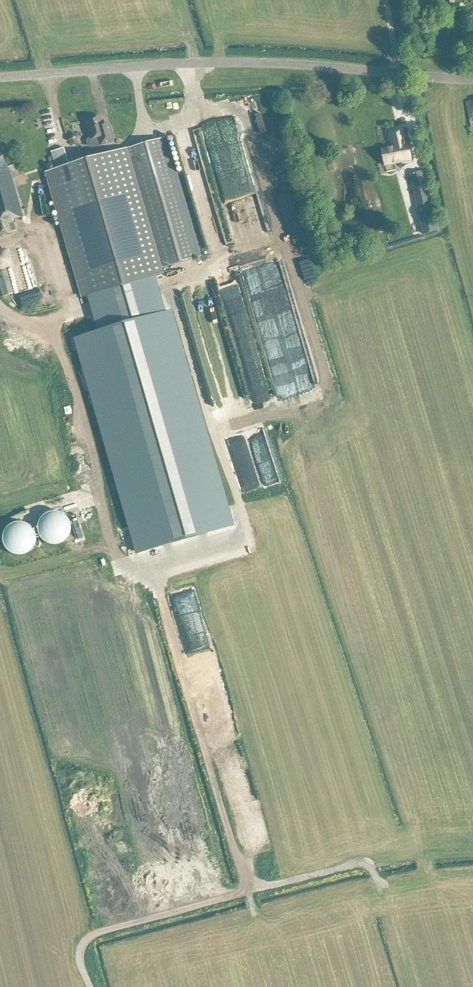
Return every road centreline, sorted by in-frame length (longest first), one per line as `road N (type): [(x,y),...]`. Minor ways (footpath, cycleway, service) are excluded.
road 1 (tertiary): [(472,75),(278,62),(0,77)]

